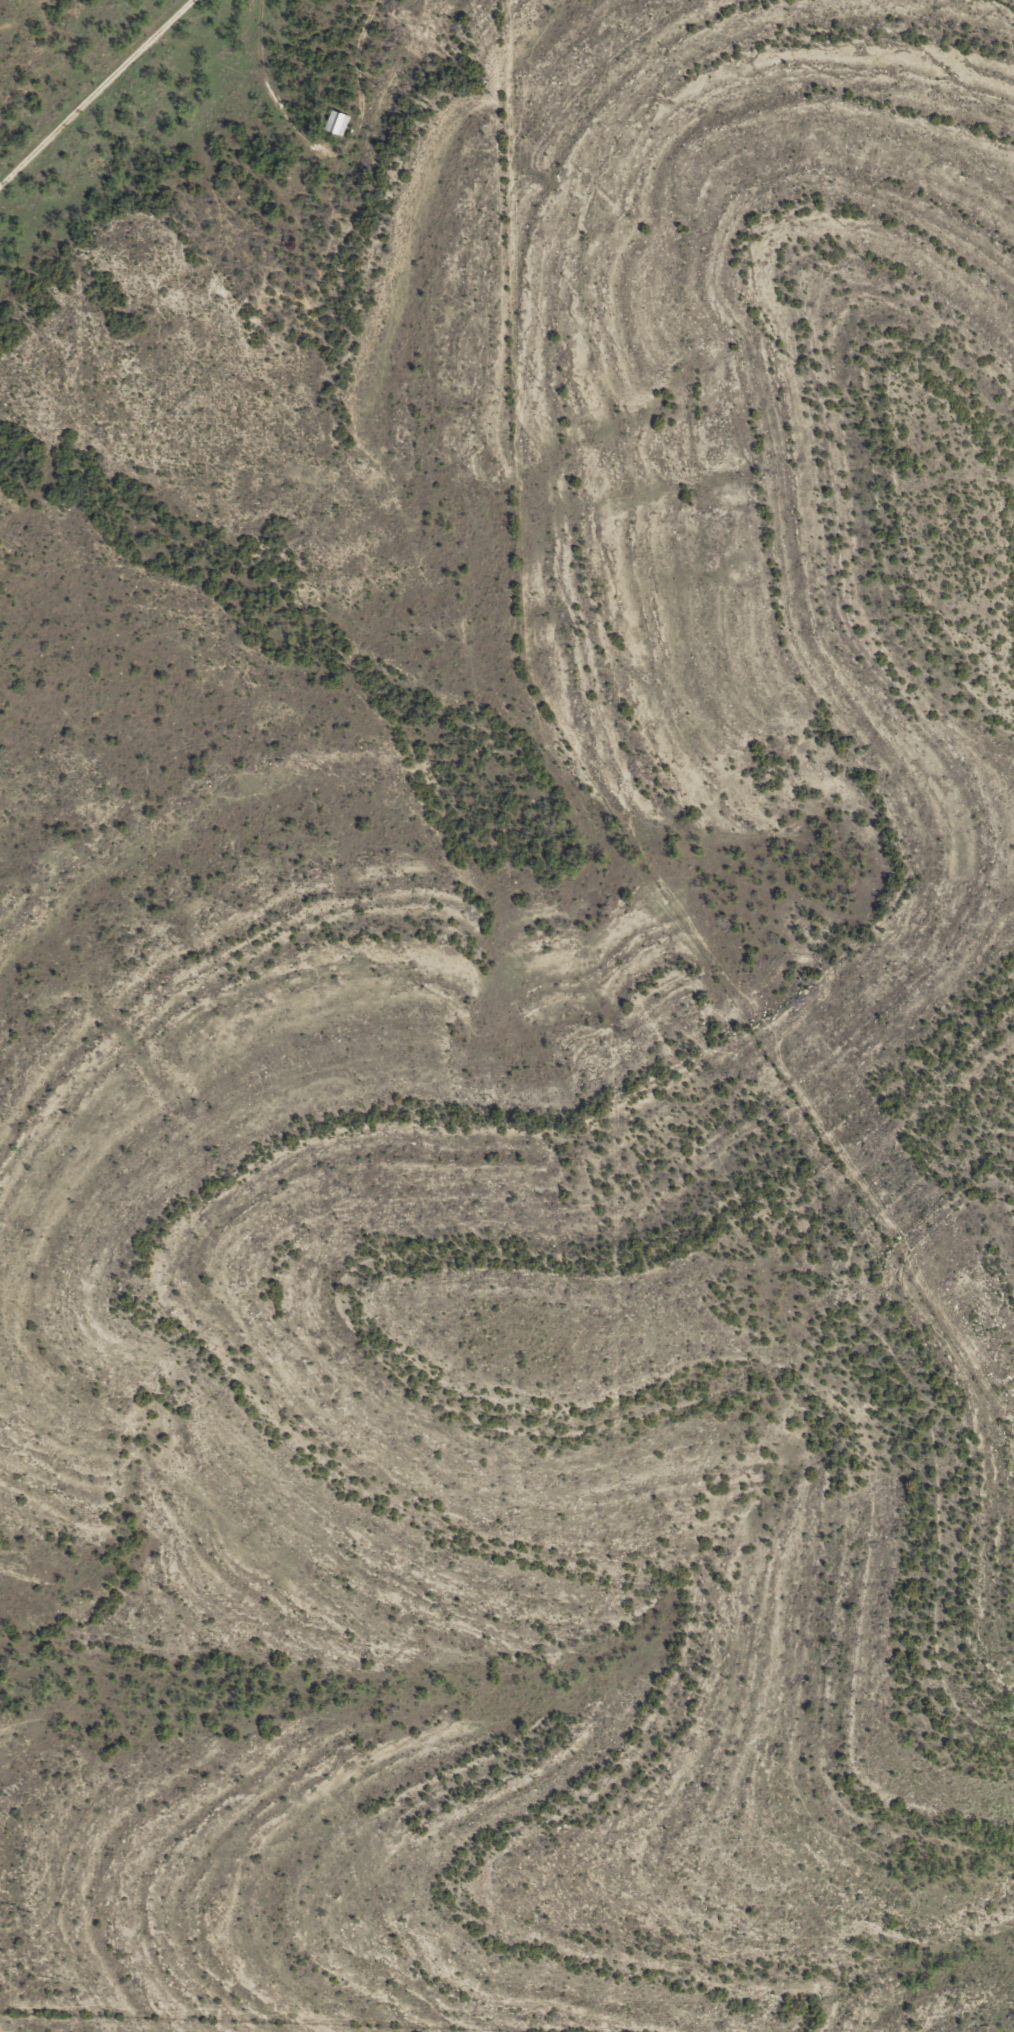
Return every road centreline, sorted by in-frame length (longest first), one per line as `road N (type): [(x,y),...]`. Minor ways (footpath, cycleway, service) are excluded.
road 1 (residential): [(0,228),(224,0)]

